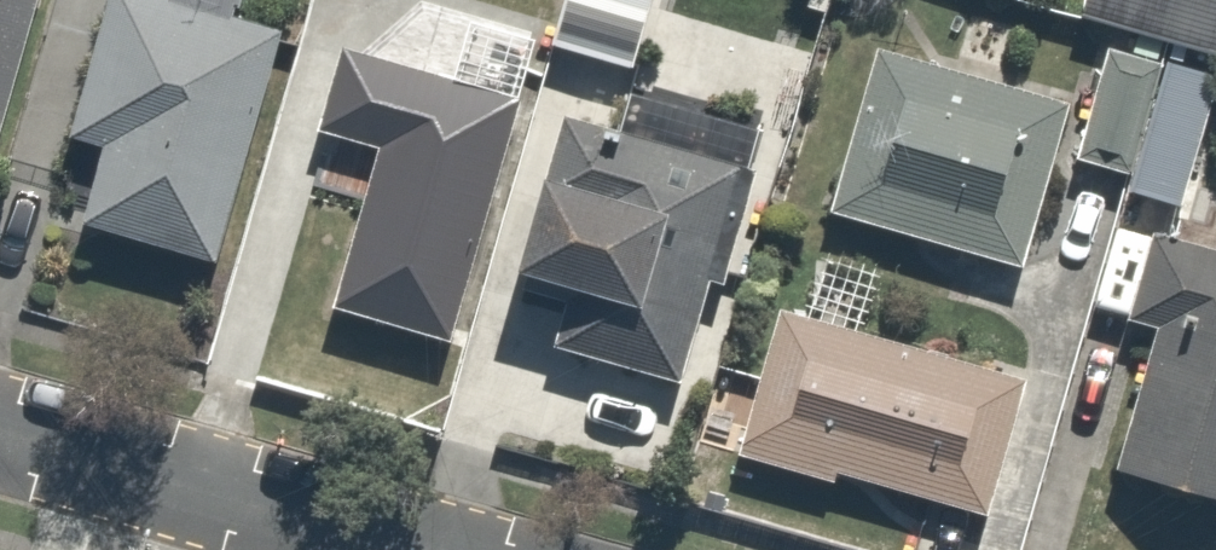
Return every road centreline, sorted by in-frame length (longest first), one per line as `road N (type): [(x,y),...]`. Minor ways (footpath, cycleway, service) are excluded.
road 1 (residential): [(0,433),(413,549)]

